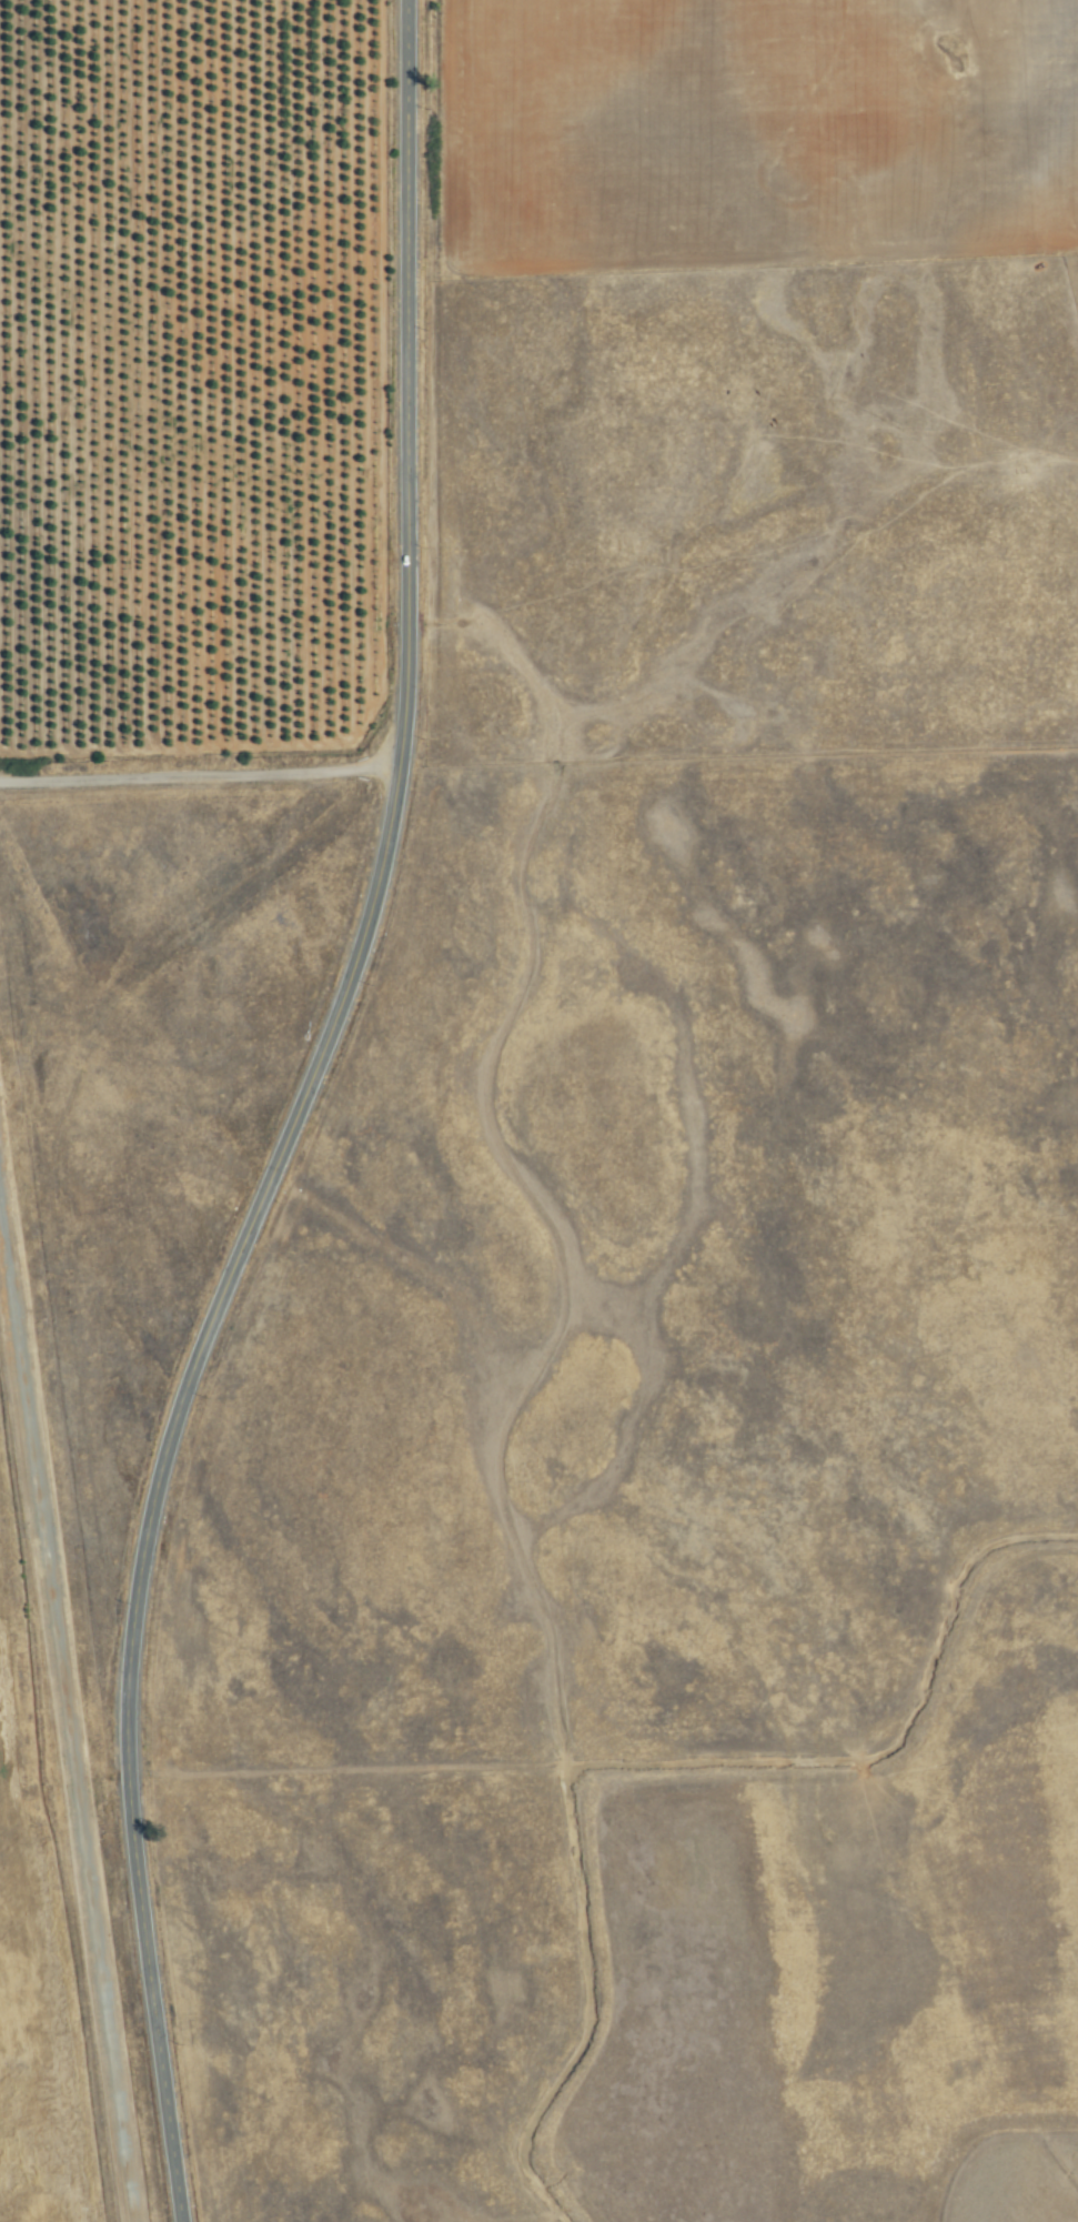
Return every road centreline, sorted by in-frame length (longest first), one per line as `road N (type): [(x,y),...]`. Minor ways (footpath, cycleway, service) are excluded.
road 1 (tertiary): [(181,2221),(131,1840),(125,1722),(133,1612),(170,1434),(333,1024),(383,856),(406,641),(406,0)]
road 2 (residential): [(0,781),(399,763)]

